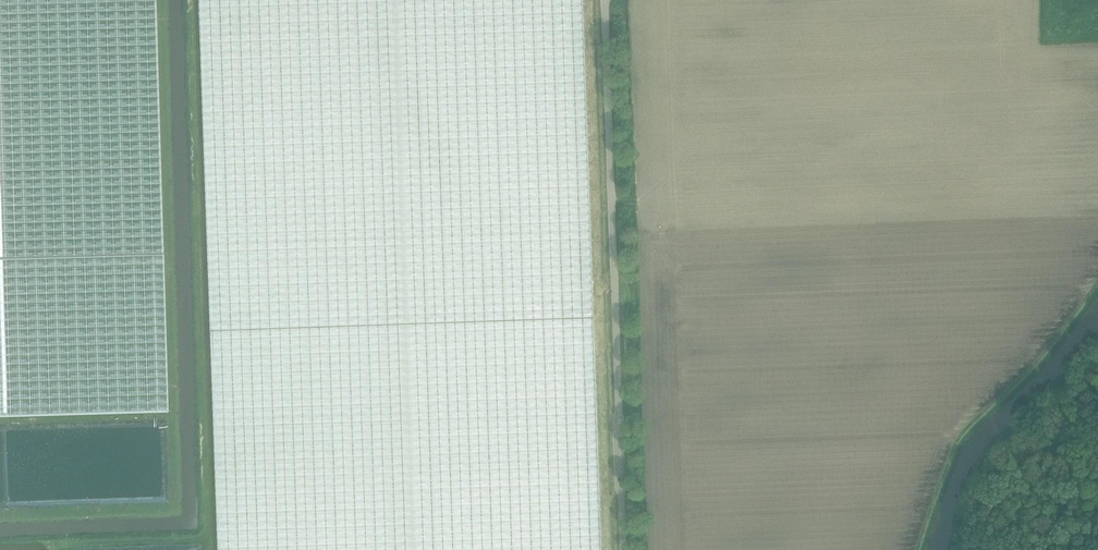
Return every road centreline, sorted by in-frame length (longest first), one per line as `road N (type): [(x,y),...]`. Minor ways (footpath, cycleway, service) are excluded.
road 1 (unclassified): [(616,549),(603,0)]

